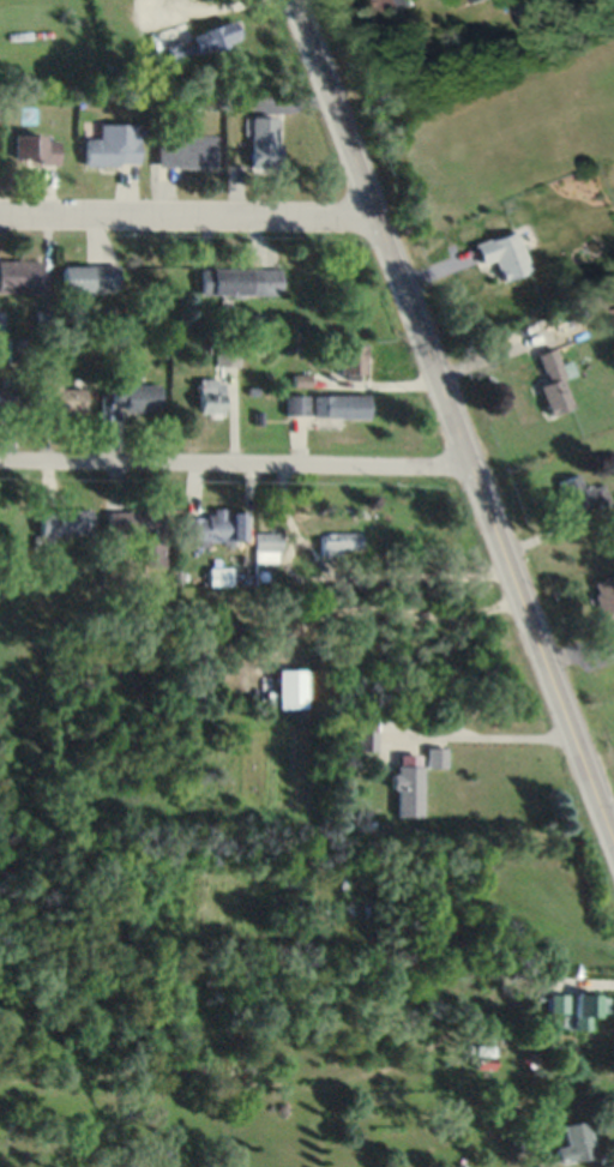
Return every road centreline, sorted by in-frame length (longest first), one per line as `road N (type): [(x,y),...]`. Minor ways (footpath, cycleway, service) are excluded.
road 1 (secondary): [(613,856),(292,0)]
road 2 (residential): [(469,471),(0,467)]
road 3 (residential): [(378,230),(0,224)]

